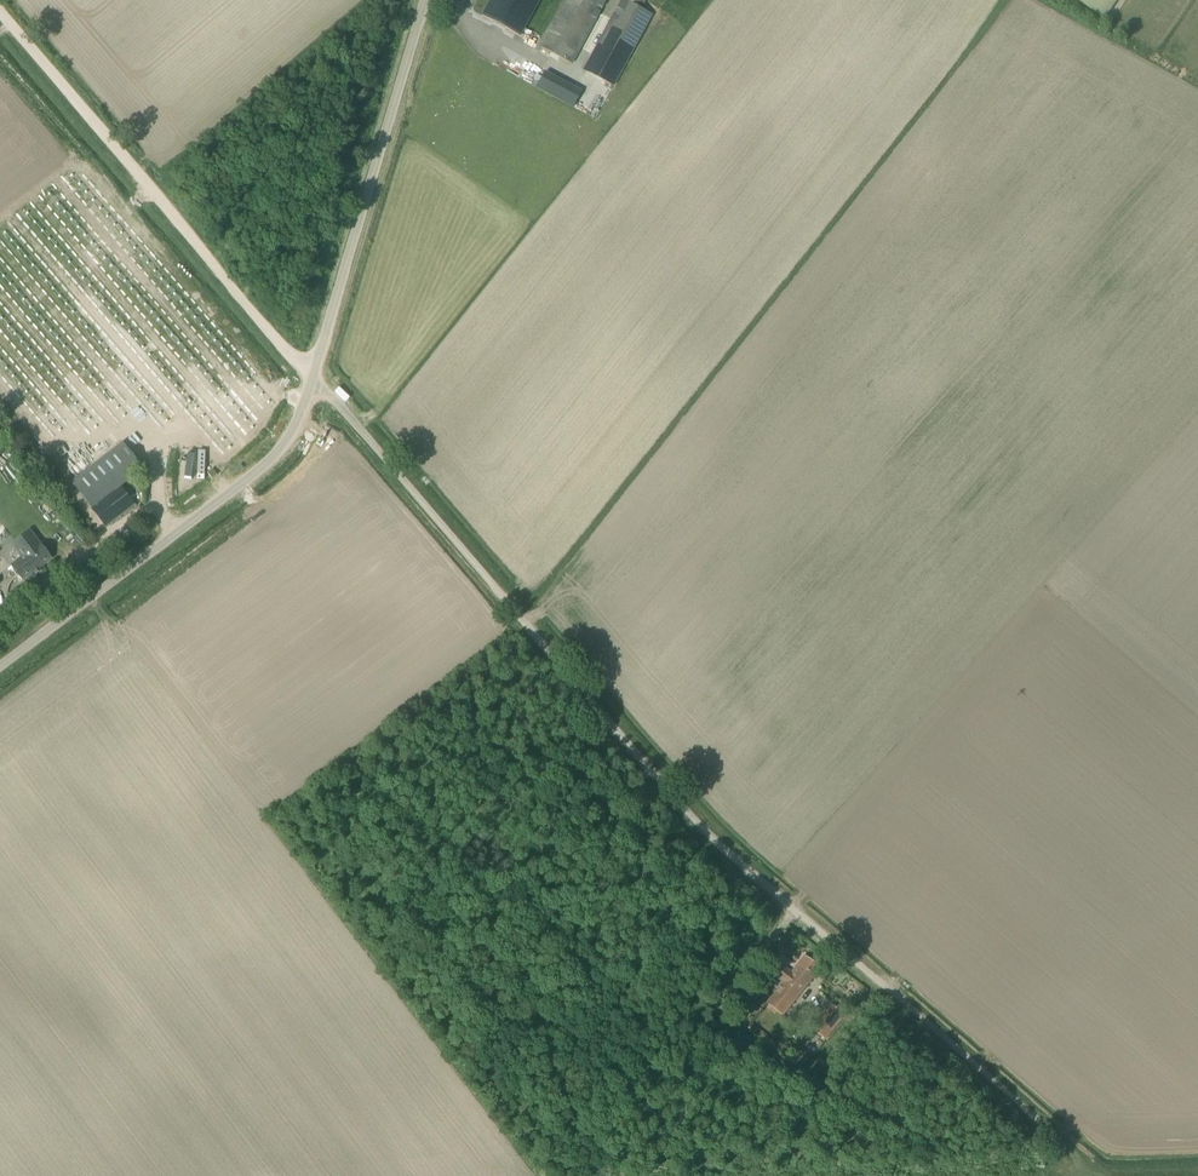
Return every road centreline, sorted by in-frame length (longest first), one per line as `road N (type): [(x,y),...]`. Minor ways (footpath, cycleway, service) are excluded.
road 1 (unclassified): [(858,966),(688,823),(313,375)]
road 2 (track): [(0,16),(313,375)]
road 3 (unclassified): [(0,661),(267,455),(313,375)]
road 4 (unclassified): [(313,375),(424,0)]
road 5 (track): [(1051,1134),(858,966)]

